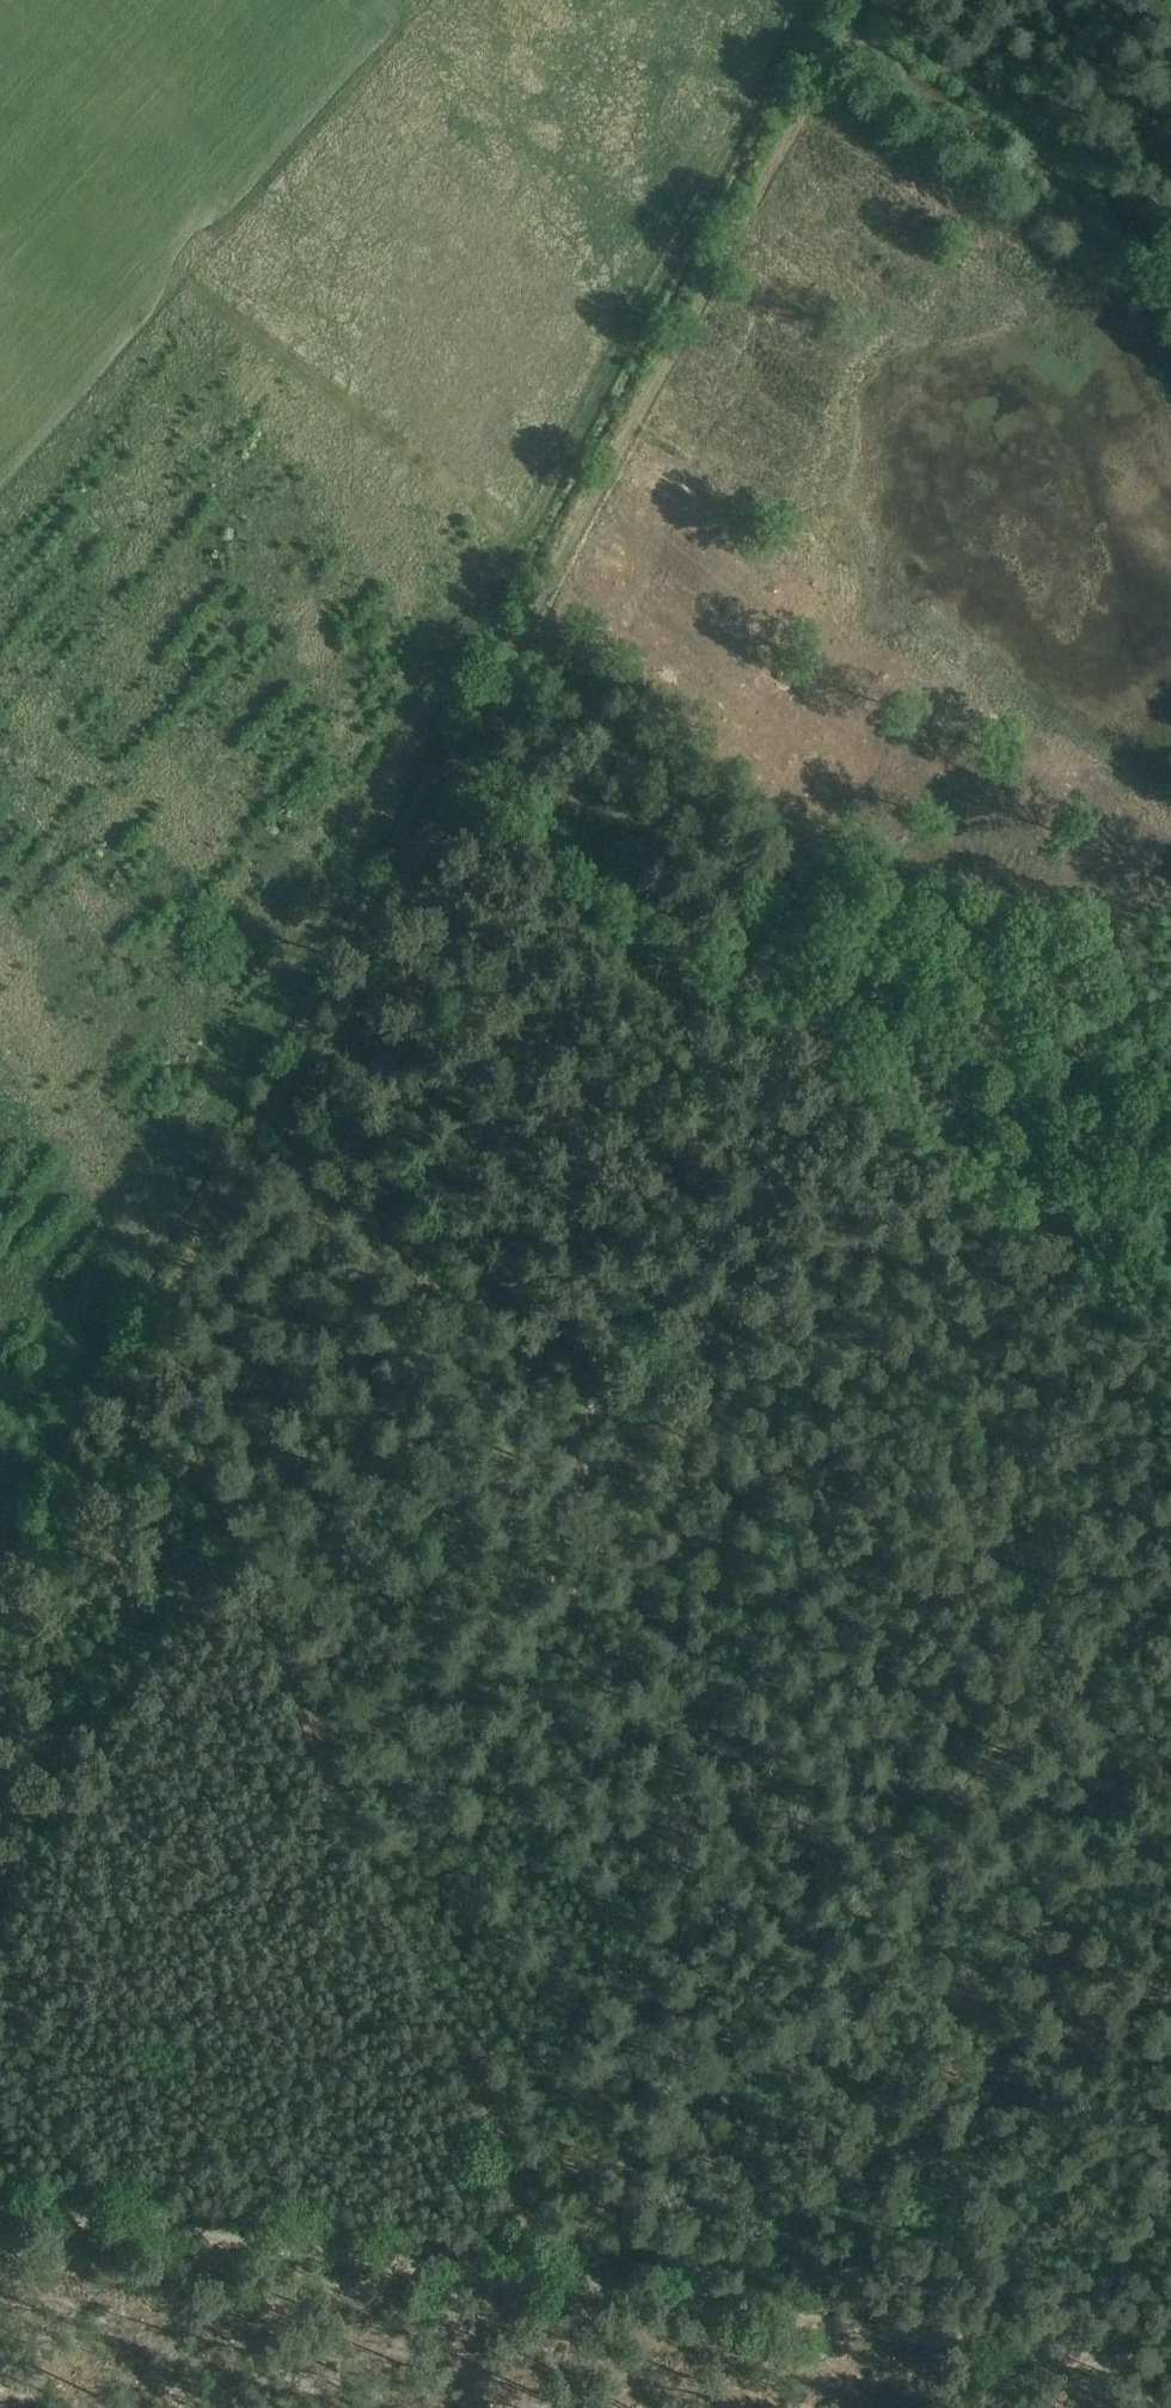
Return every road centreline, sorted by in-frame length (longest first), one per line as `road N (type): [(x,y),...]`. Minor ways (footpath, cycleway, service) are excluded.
road 1 (track): [(570,2288),(1170,2365)]
road 2 (track): [(0,2210),(570,2288)]

